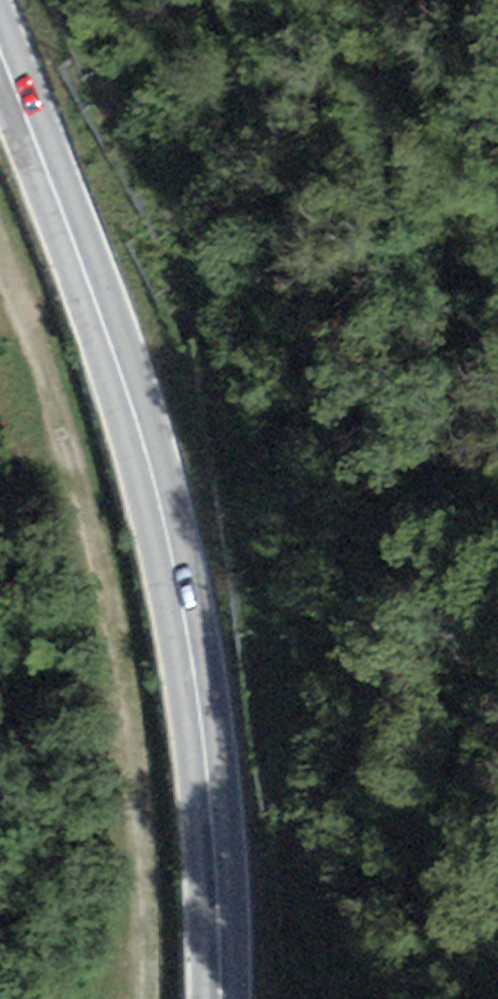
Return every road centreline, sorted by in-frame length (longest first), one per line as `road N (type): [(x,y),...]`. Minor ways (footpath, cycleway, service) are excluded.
road 1 (secondary): [(0,49),(102,313),(162,512),(203,757),(215,998)]
road 2 (track): [(0,267),(101,589),(140,817),(145,998)]

